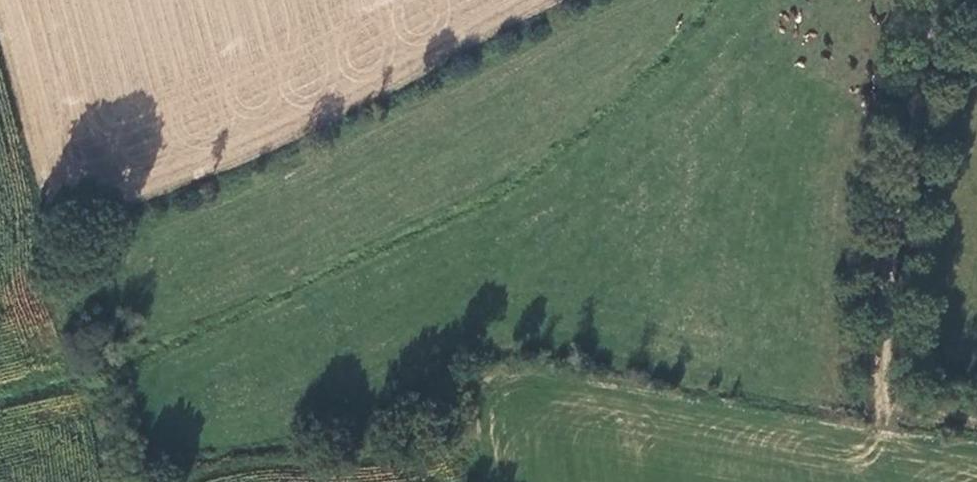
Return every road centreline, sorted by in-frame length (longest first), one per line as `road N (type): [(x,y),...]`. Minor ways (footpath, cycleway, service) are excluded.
road 1 (track): [(976,428),(878,414),(903,117),(931,0)]

